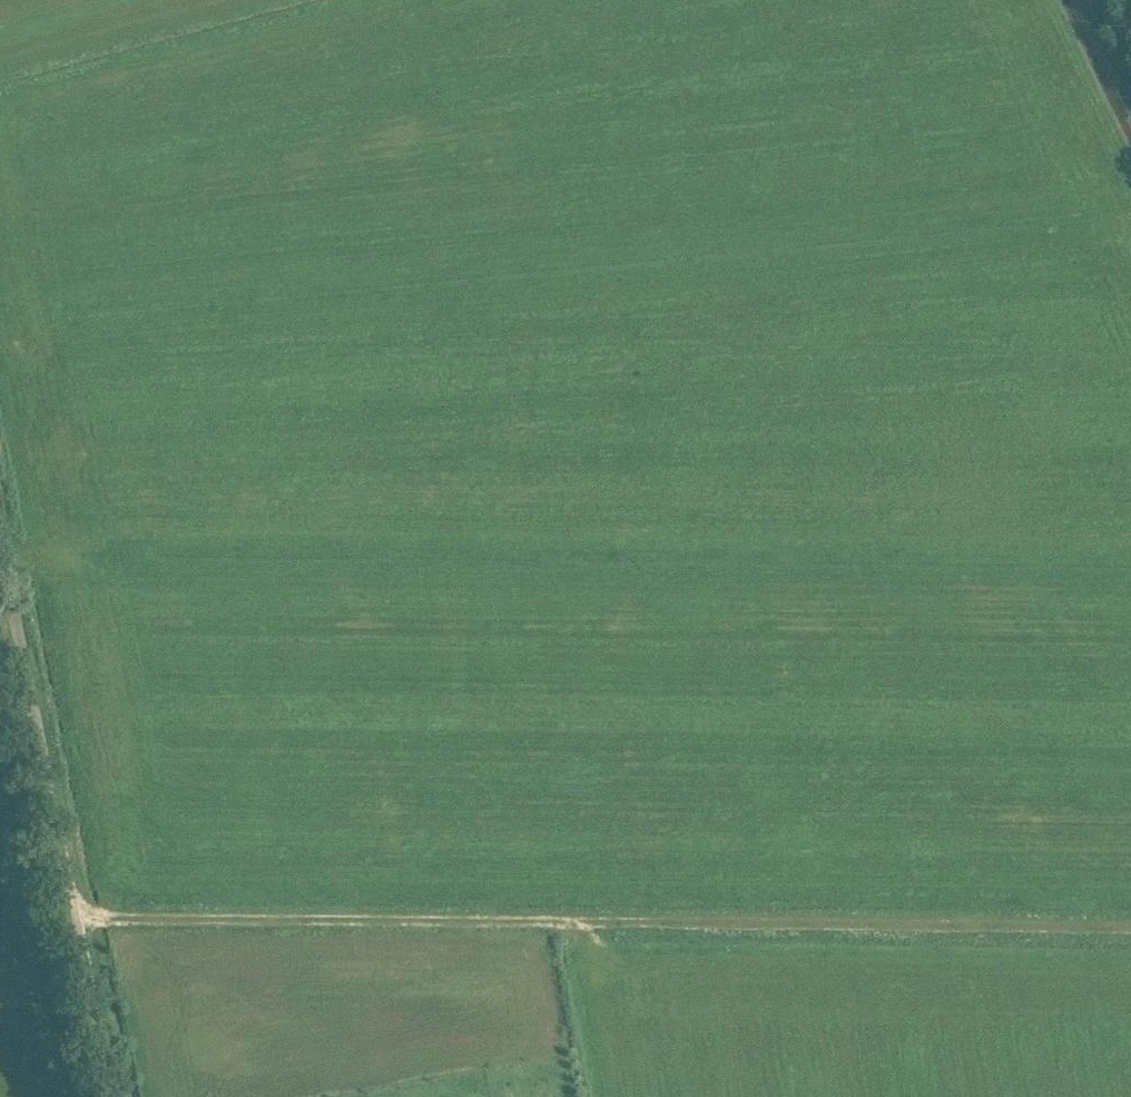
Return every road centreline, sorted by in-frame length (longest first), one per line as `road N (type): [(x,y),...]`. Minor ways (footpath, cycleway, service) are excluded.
road 1 (track): [(76,918),(1130,927)]
road 2 (unclassified): [(111,1096),(0,535)]

